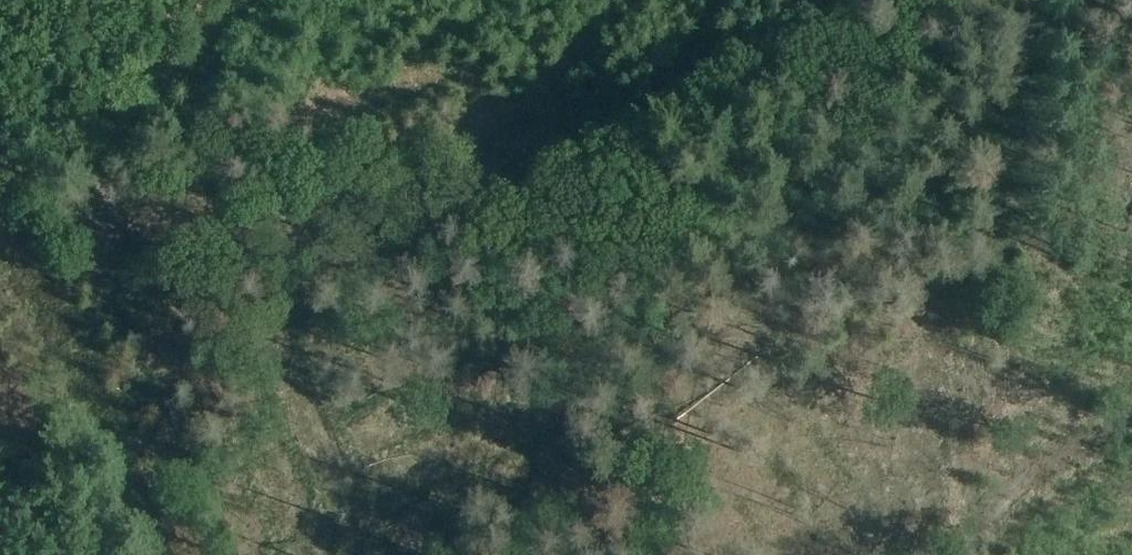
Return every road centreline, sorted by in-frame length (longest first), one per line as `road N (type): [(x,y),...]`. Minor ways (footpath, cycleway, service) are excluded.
road 1 (track): [(967,554),(972,513),(1131,403)]

